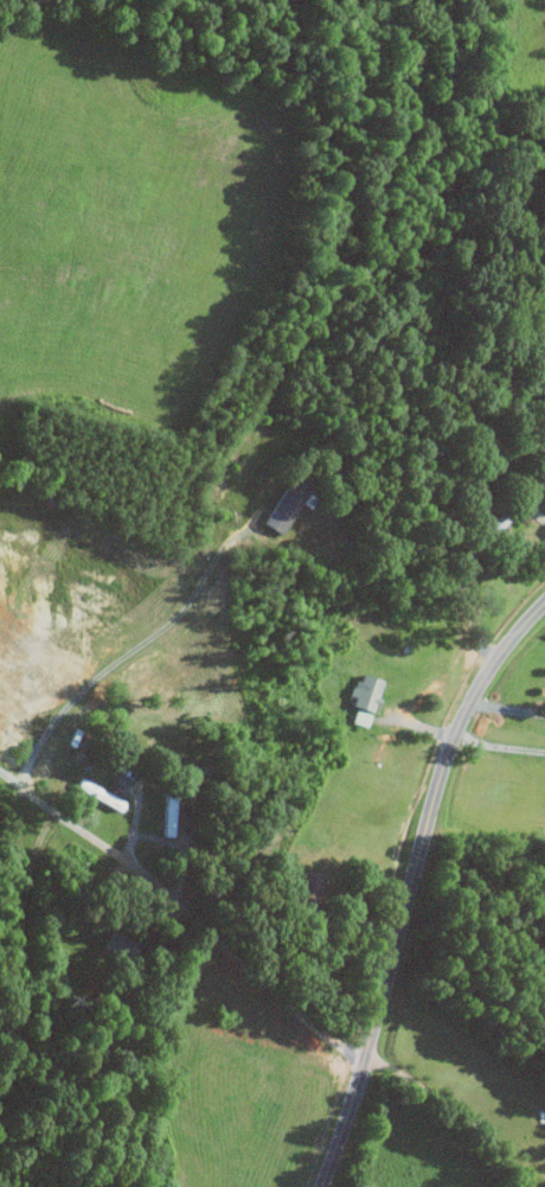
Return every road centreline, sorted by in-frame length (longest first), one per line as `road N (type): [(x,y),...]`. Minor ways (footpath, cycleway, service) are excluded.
road 1 (residential): [(308,1186),(357,1067),(425,803),(492,651),(544,588)]
road 2 (residential): [(357,1067),(0,772)]

